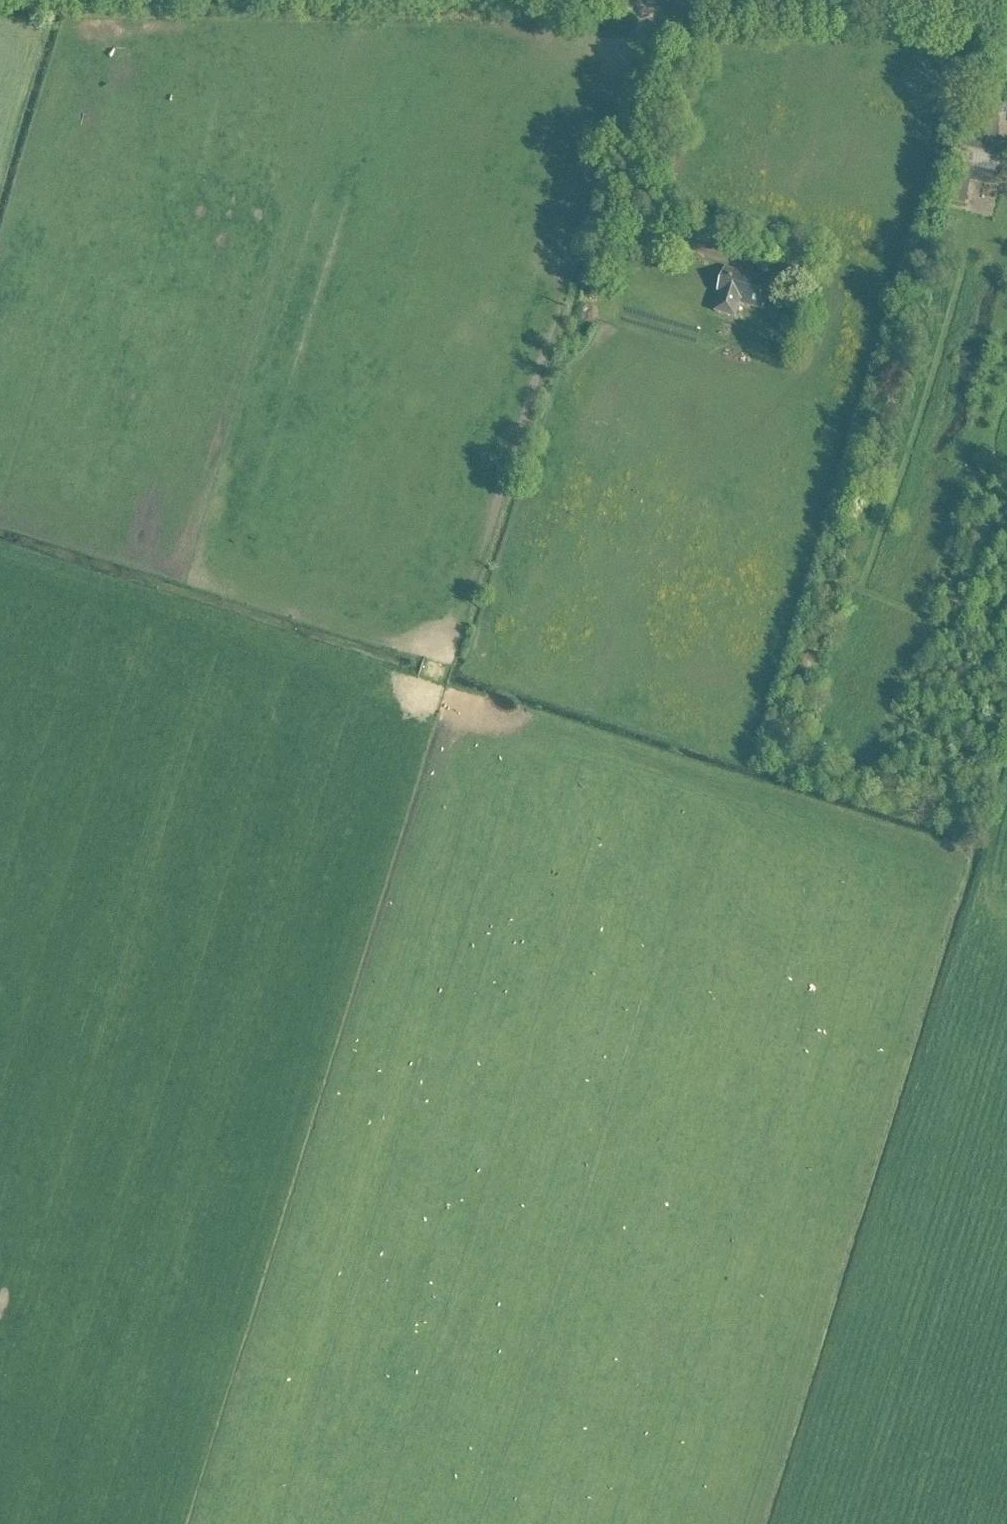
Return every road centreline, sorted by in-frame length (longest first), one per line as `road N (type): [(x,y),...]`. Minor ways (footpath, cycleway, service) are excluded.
road 1 (unclassified): [(885,0),(1006,5)]

